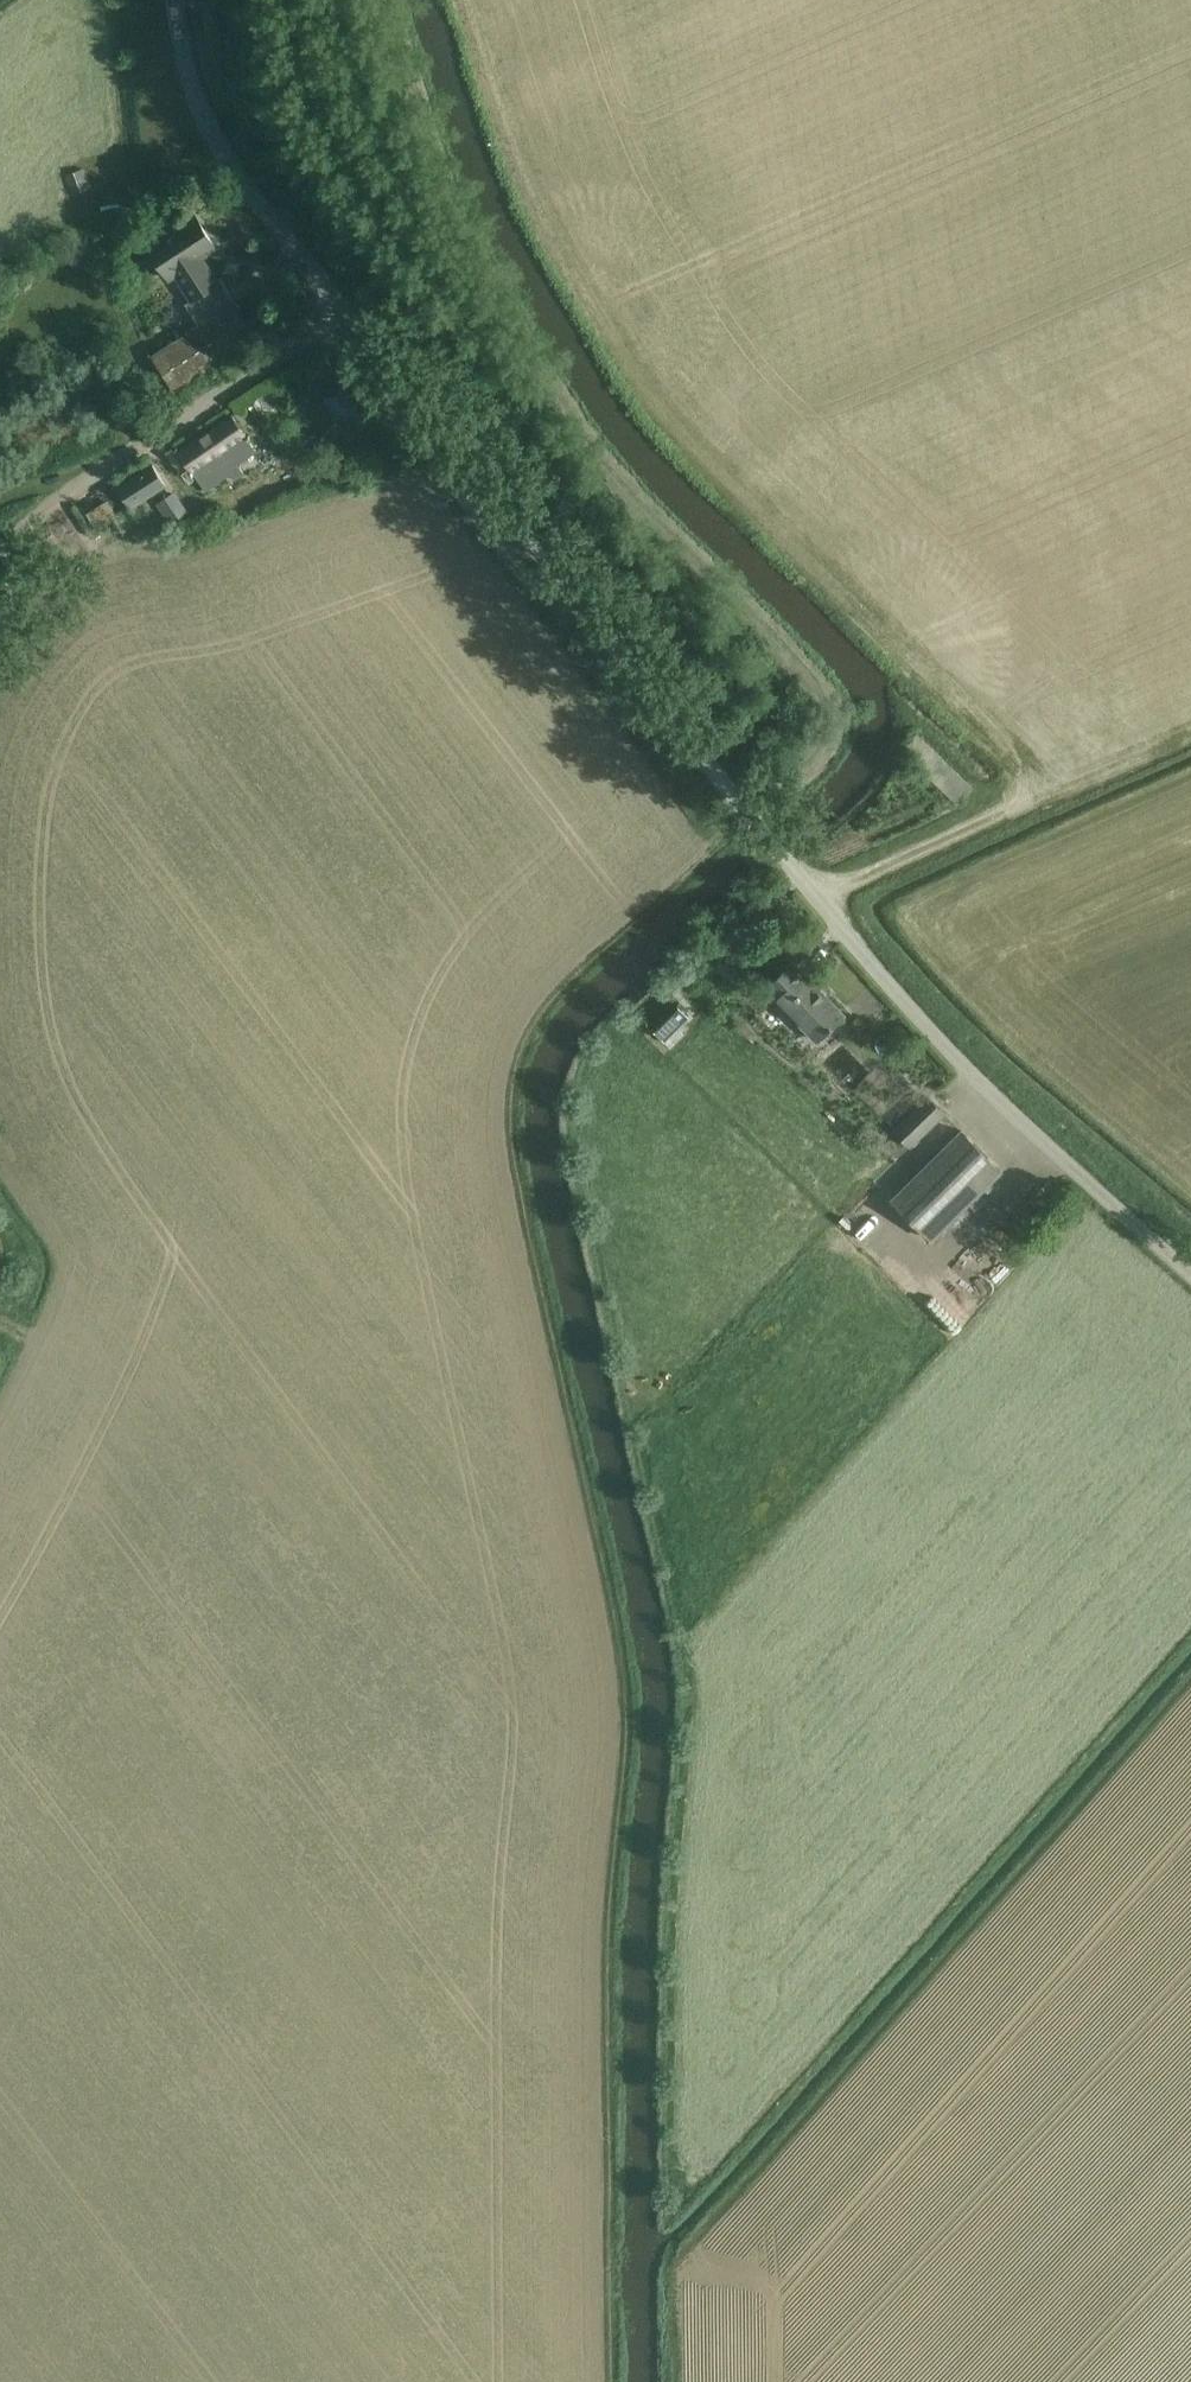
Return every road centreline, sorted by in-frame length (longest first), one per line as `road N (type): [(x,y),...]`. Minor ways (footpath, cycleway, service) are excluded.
road 1 (unclassified): [(1190,1275),(995,1095),(881,974),(348,315)]
road 2 (unclassified): [(0,552),(70,494),(348,315)]
road 3 (unclassified): [(185,0),(222,149),(348,315)]

